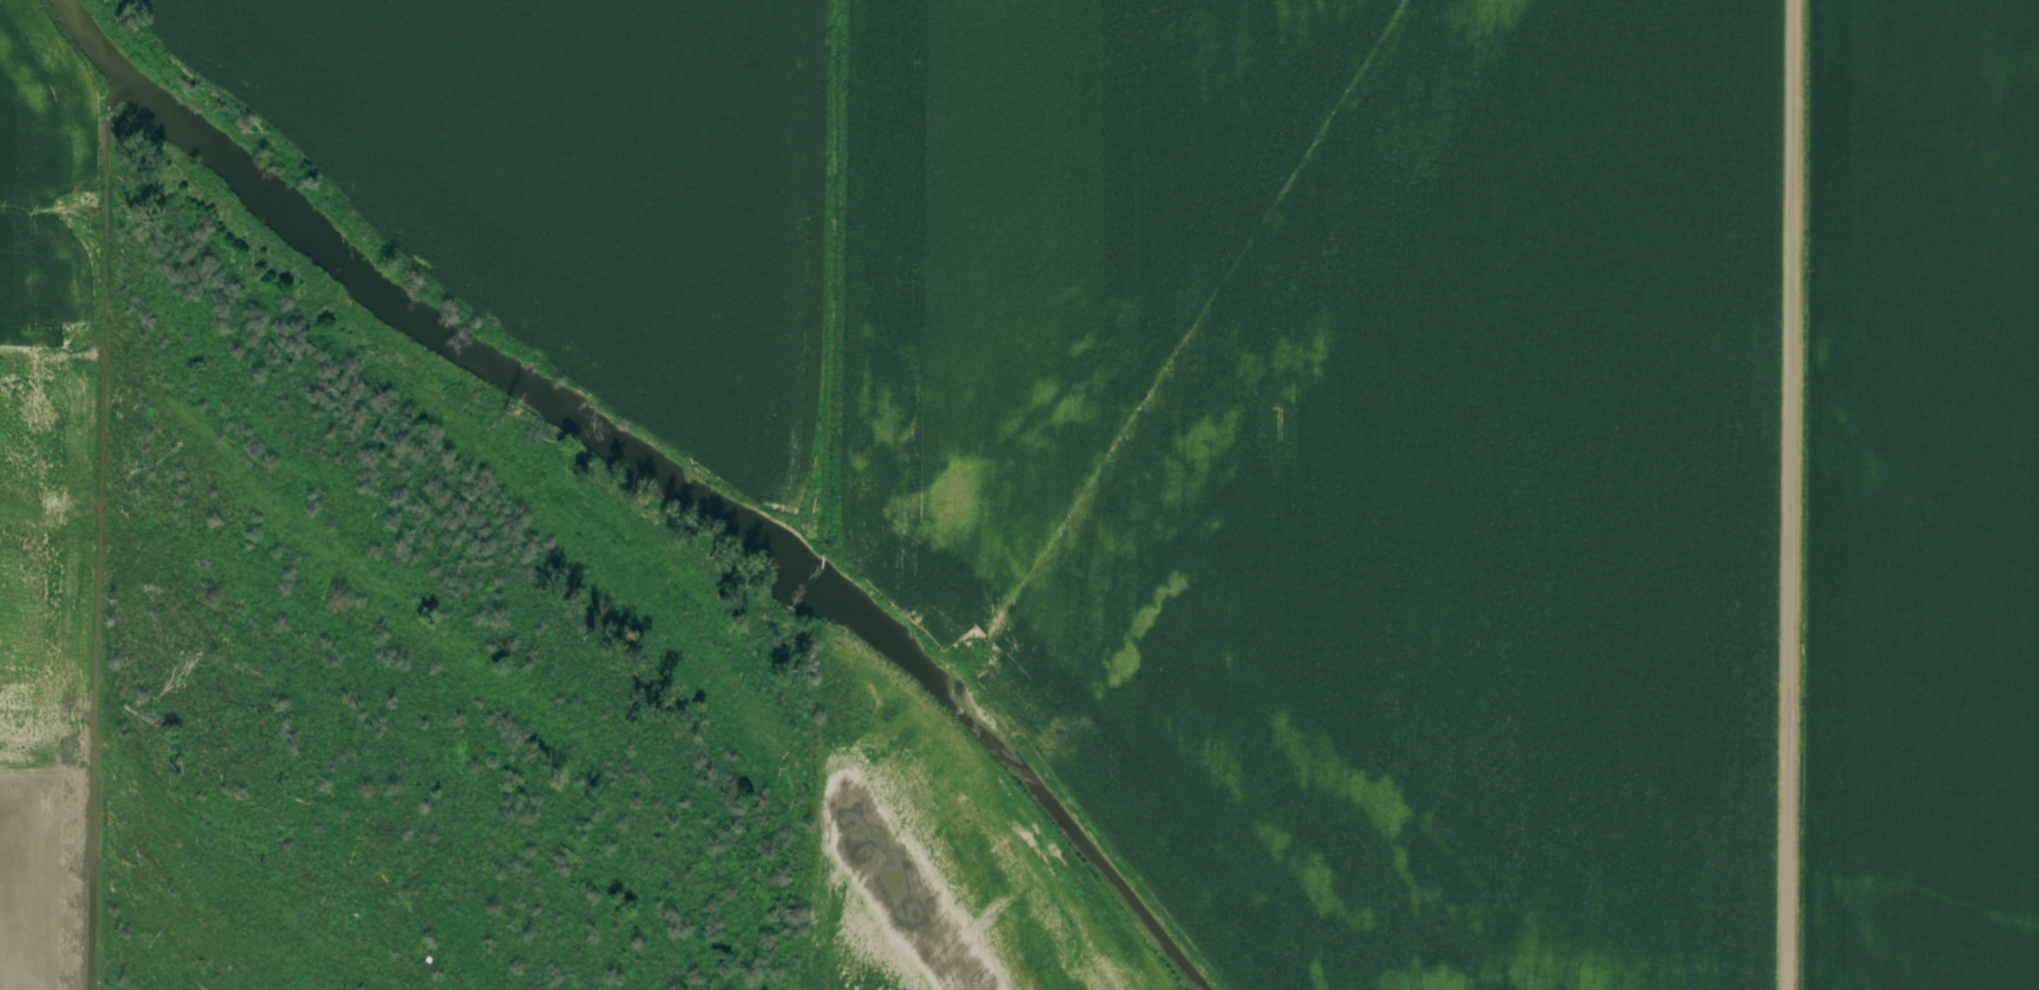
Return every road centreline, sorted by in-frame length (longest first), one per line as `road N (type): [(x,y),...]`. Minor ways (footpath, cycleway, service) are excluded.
road 1 (residential): [(1792,989),(1796,0)]

